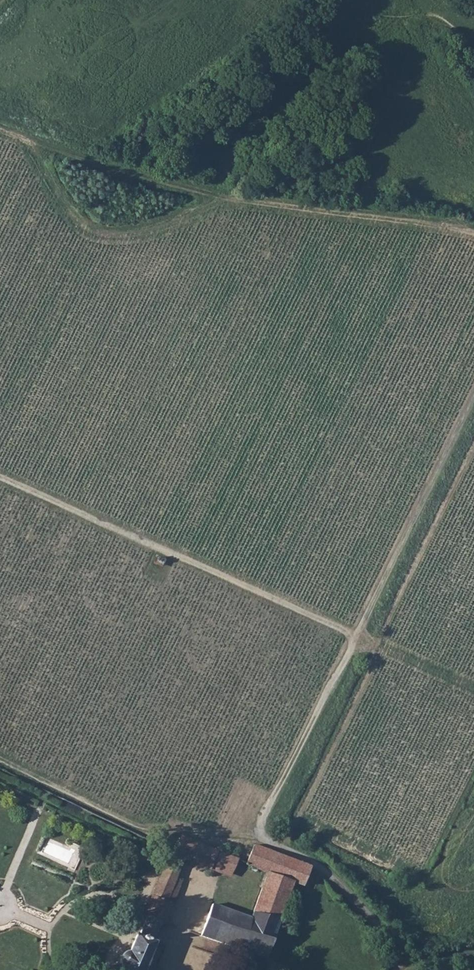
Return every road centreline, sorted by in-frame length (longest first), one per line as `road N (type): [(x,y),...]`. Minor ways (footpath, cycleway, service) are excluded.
road 1 (track): [(252,837),(473,390)]
road 2 (track): [(353,637),(0,480)]
road 3 (track): [(114,166),(234,202),(473,237)]
road 4 (track): [(398,967),(376,926),(321,870),(252,837)]

